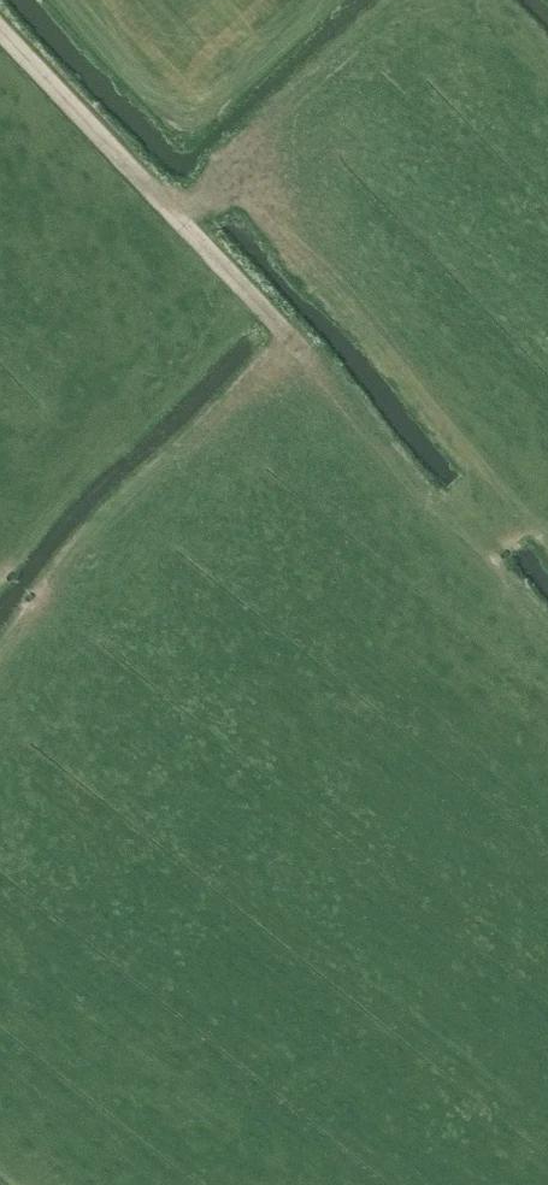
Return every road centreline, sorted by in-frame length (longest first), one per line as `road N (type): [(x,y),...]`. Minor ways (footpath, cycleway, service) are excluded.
road 1 (track): [(0,33),(300,349),(379,458),(547,631)]

